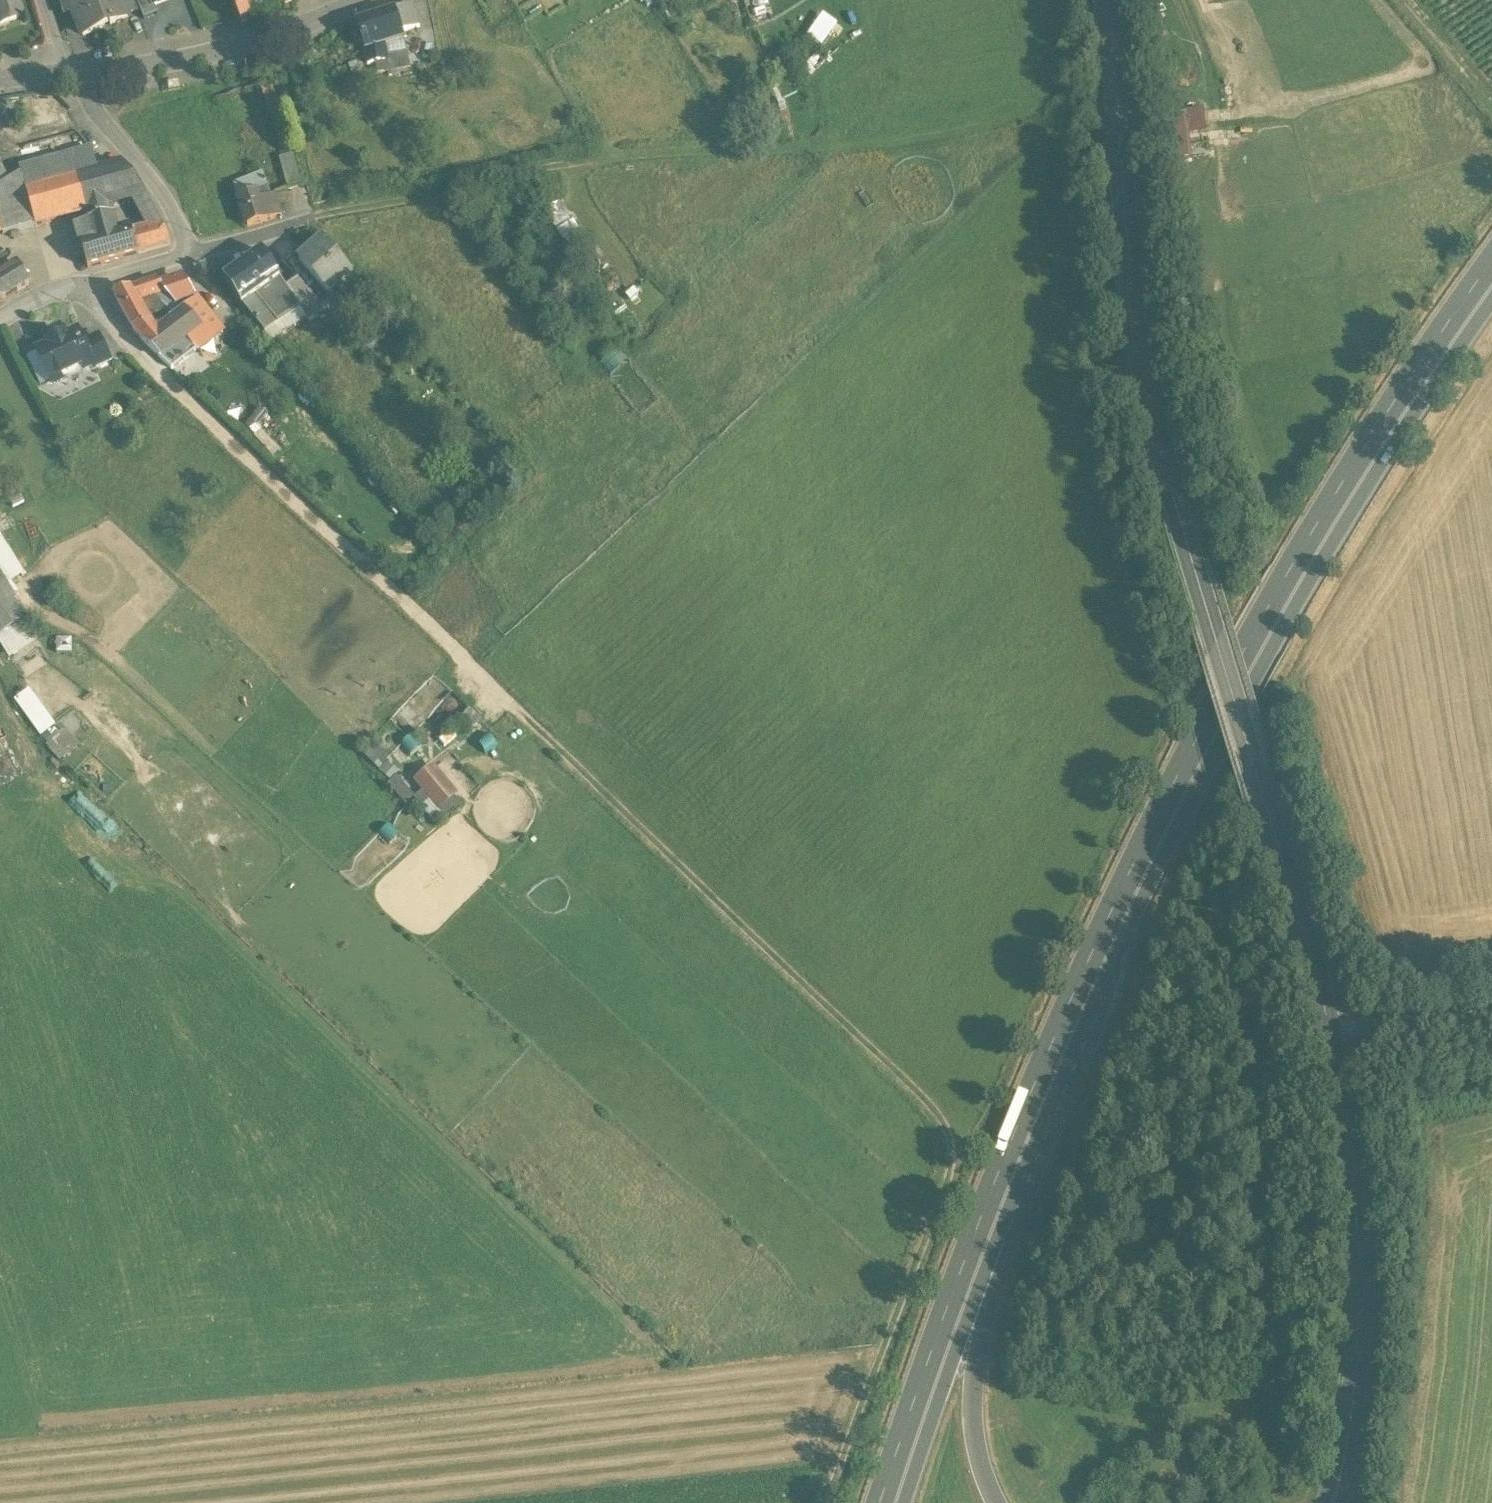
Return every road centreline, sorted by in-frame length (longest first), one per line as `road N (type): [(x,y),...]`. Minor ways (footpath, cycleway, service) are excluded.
road 1 (track): [(80,284),(131,347),(941,1118),(949,1172),(828,1502)]
road 2 (unclassified): [(1105,0),(1150,415),(1329,1030),(1350,1165),(1357,1343),(1353,1420),(1335,1502)]
road 3 (trunk): [(1491,270),(1323,527),(1169,803),(994,1212)]
road 4 (track): [(800,144),(604,155),(315,214)]
road 5 (residential): [(0,77),(202,53),(358,0)]
road 6 (trunk): [(994,1212),(890,1502)]
road 7 (trunk): [(993,1502),(973,1436),(972,1399),(994,1212)]
road 8 (track): [(94,71),(114,132),(175,205),(200,255)]
road 9 (track): [(1329,1030),(1491,1018)]
road 10 (track): [(200,255),(80,284)]

